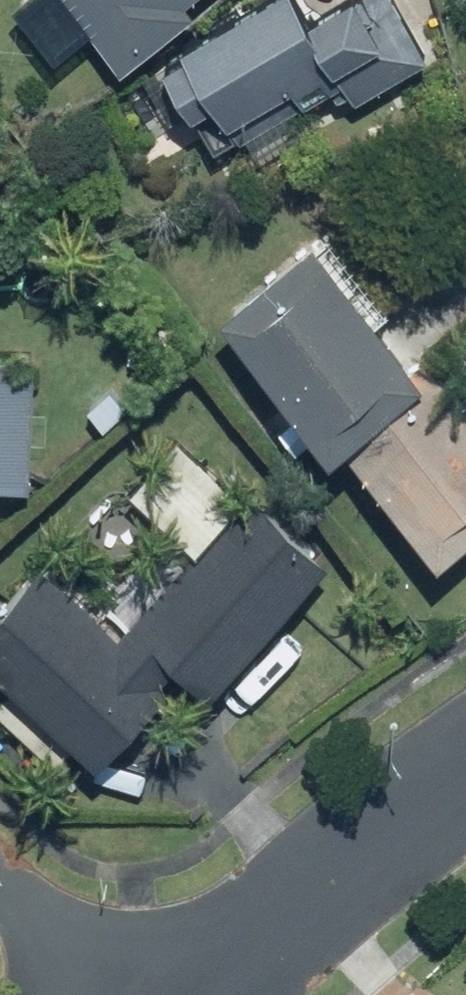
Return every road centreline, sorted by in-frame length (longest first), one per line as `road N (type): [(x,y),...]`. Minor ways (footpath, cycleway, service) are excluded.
road 1 (residential): [(206,994),(336,876),(465,777)]
road 2 (residential): [(0,882),(124,994)]

